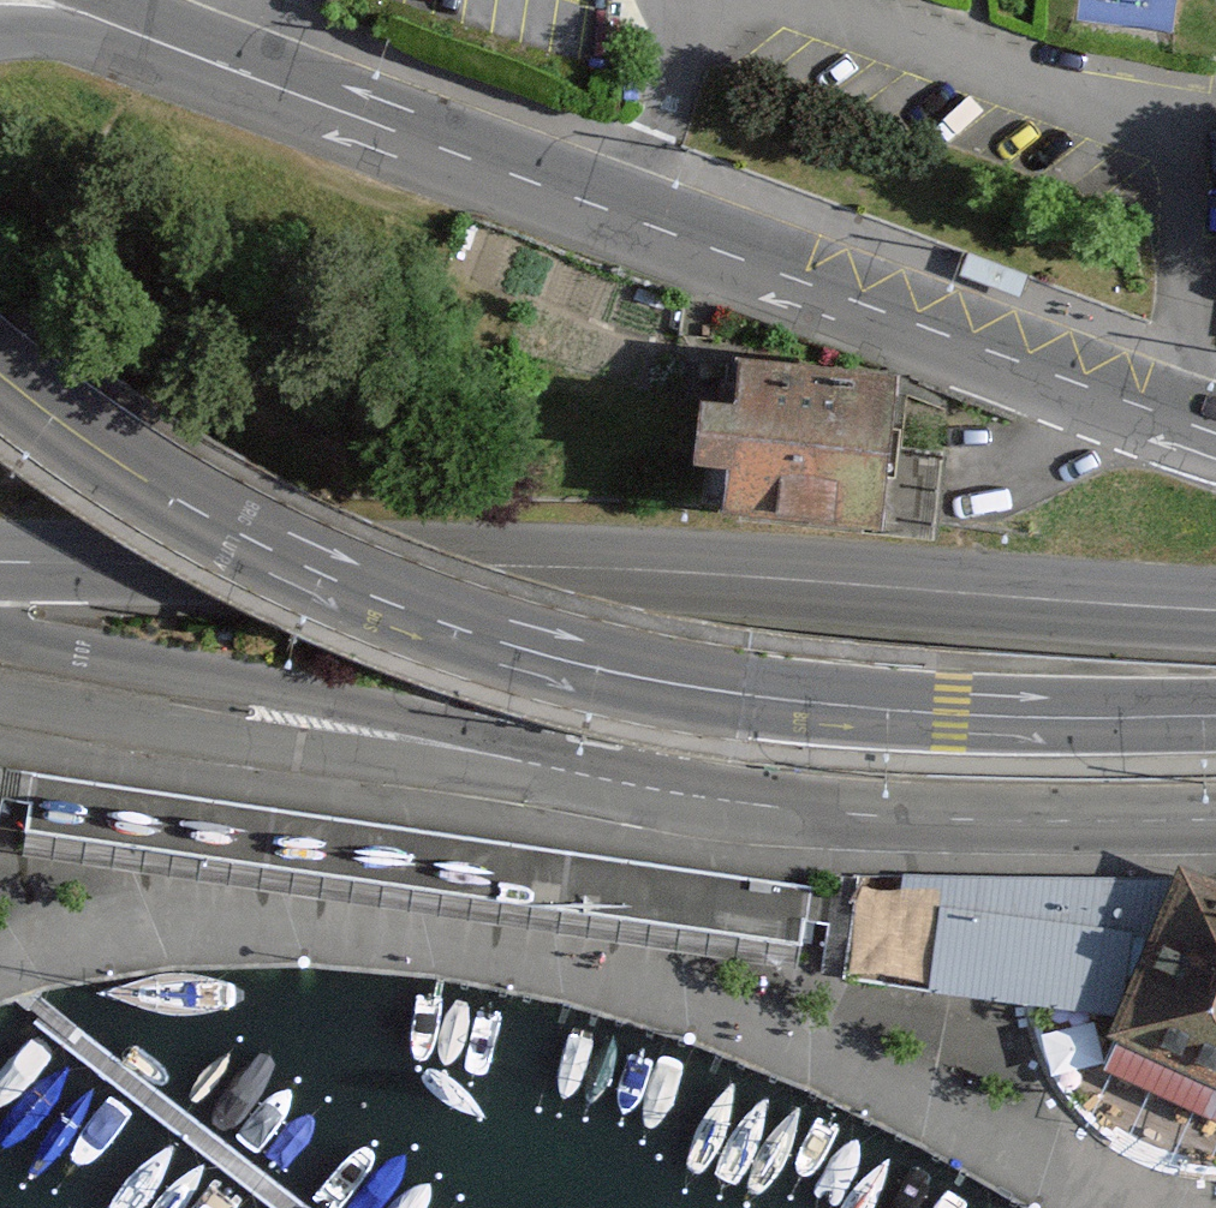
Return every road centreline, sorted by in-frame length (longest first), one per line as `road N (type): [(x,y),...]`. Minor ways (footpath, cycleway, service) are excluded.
road 1 (primary): [(0,370),(37,405),(224,525),(511,643),(740,694),(950,715),(1215,725)]
road 2 (residential): [(0,688),(262,746),(869,818),(1215,812)]
road 3 (secondary): [(0,563),(523,574),(1215,611)]
road 4 (primary): [(1215,435),(906,328),(191,56)]
road 5 (primary): [(191,56),(0,36)]
road 6 (primary): [(191,56),(78,0)]

